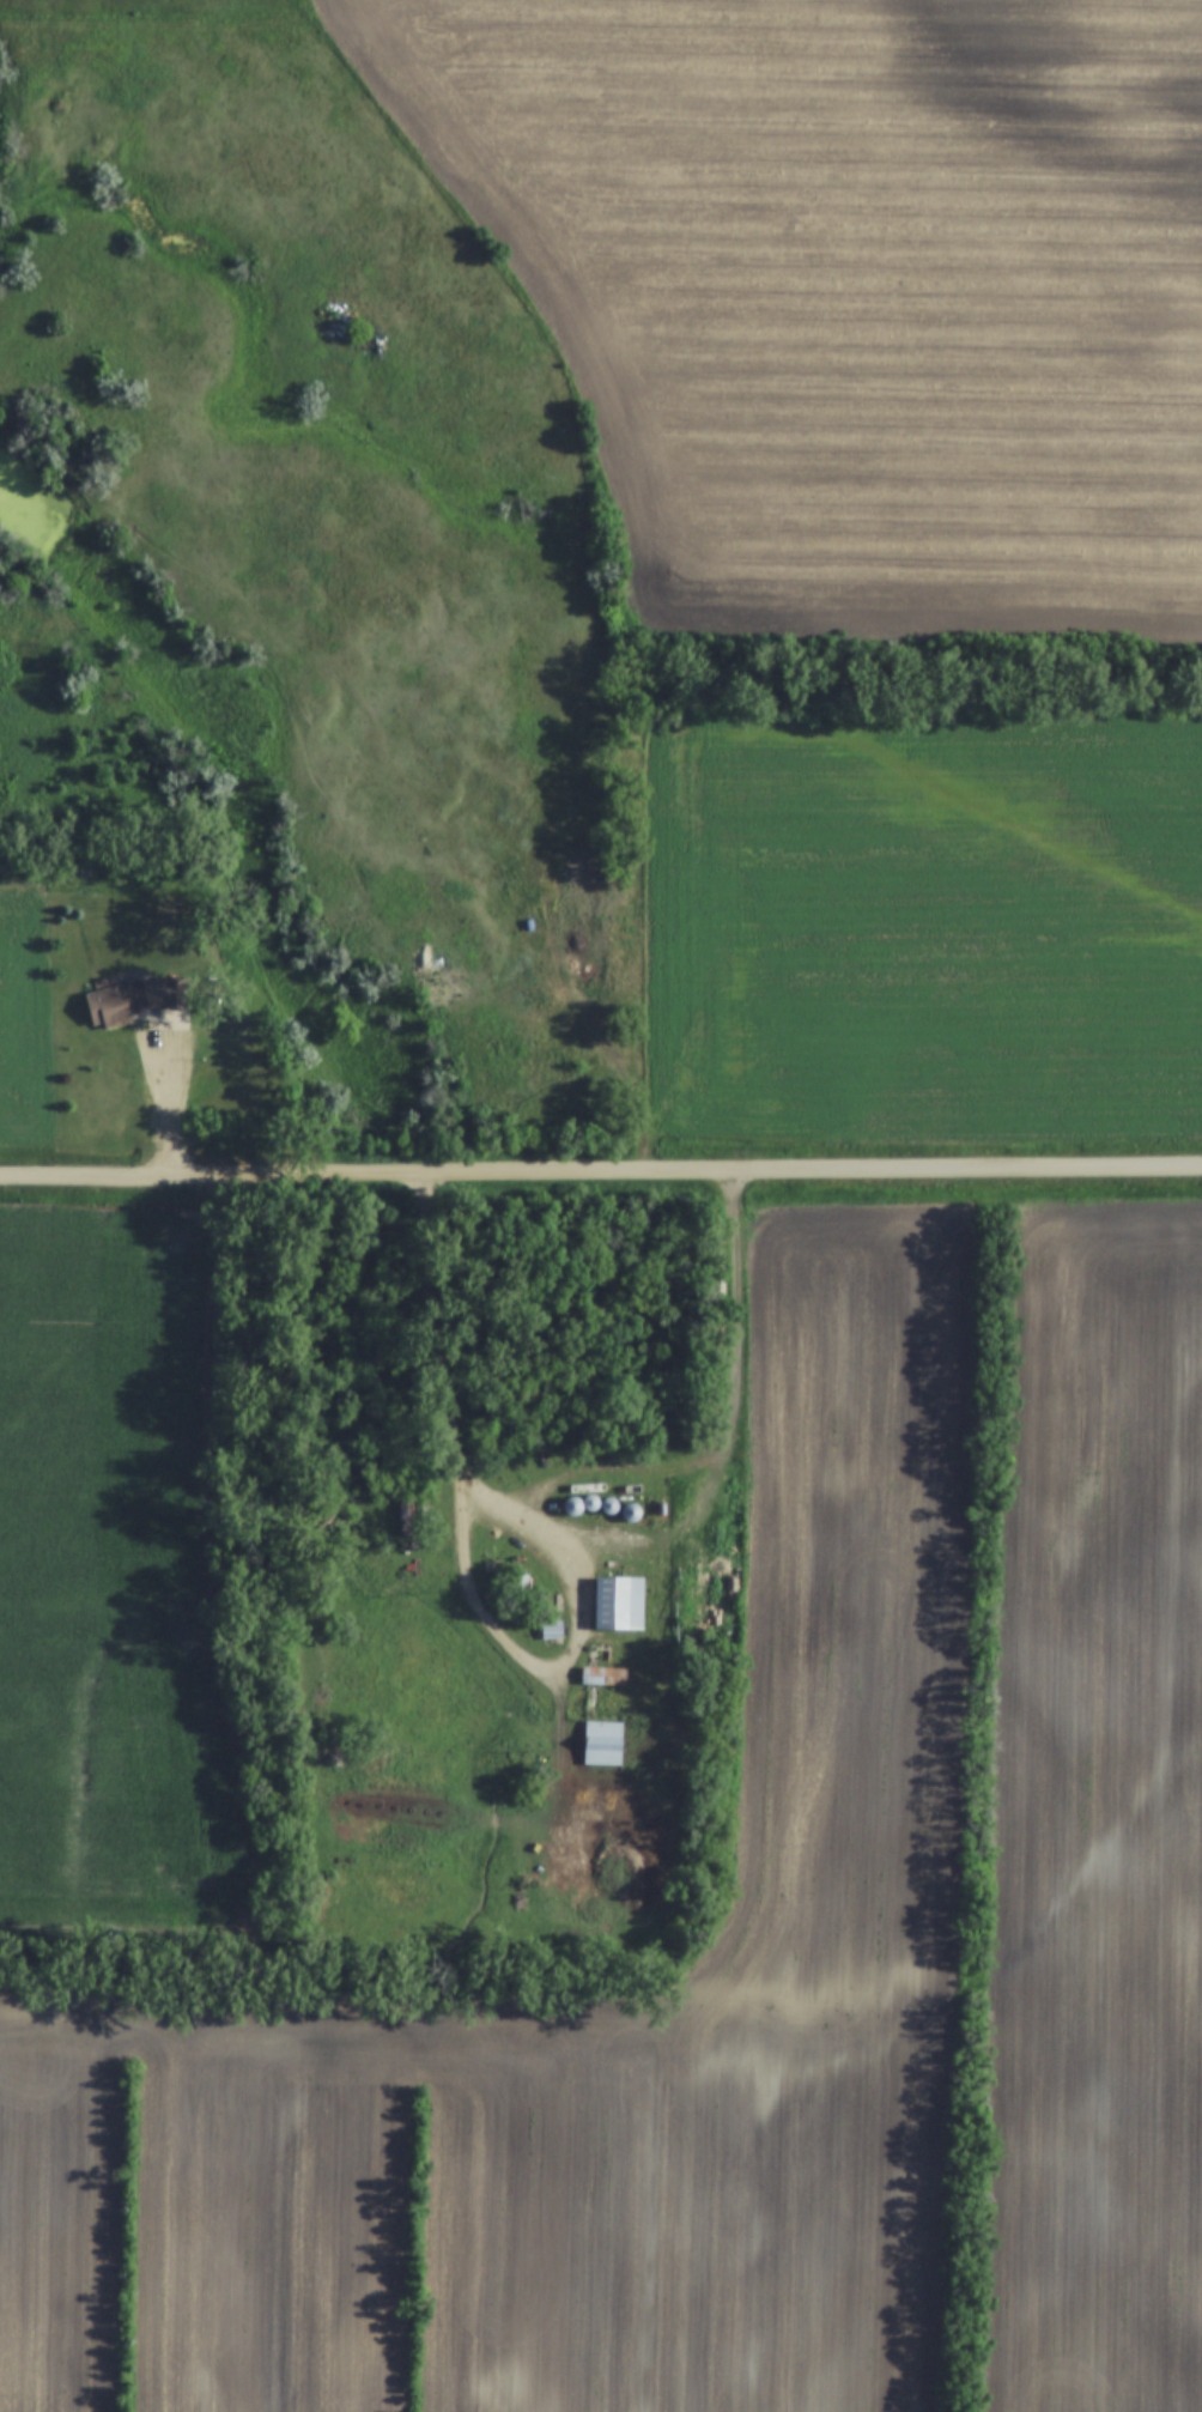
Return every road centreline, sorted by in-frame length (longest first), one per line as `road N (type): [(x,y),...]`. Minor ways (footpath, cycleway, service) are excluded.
road 1 (residential): [(1201,1169),(0,1177)]

